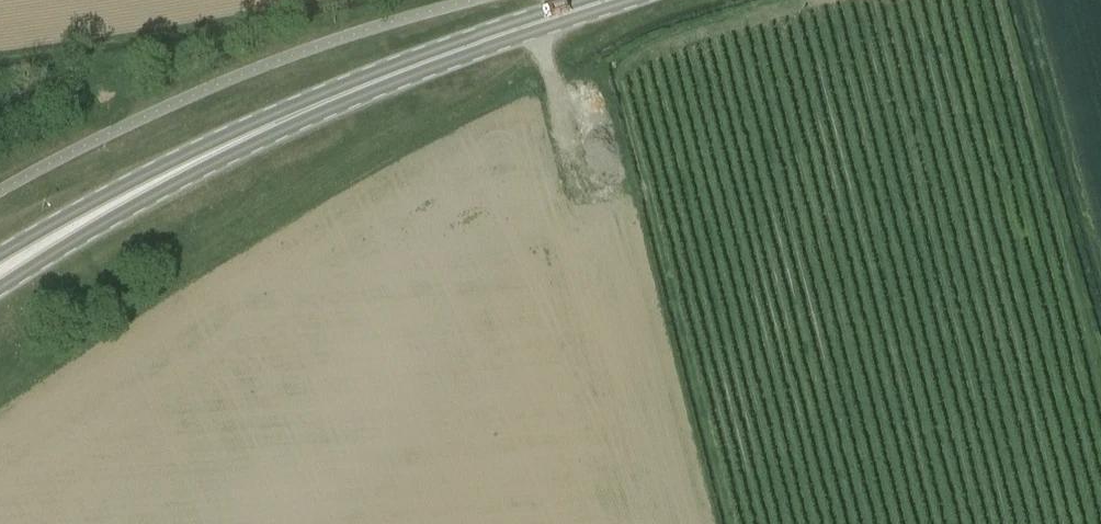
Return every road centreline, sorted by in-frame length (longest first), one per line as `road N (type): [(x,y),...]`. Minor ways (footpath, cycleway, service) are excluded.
road 1 (primary): [(0,272),(119,202),(351,99),(630,0)]

